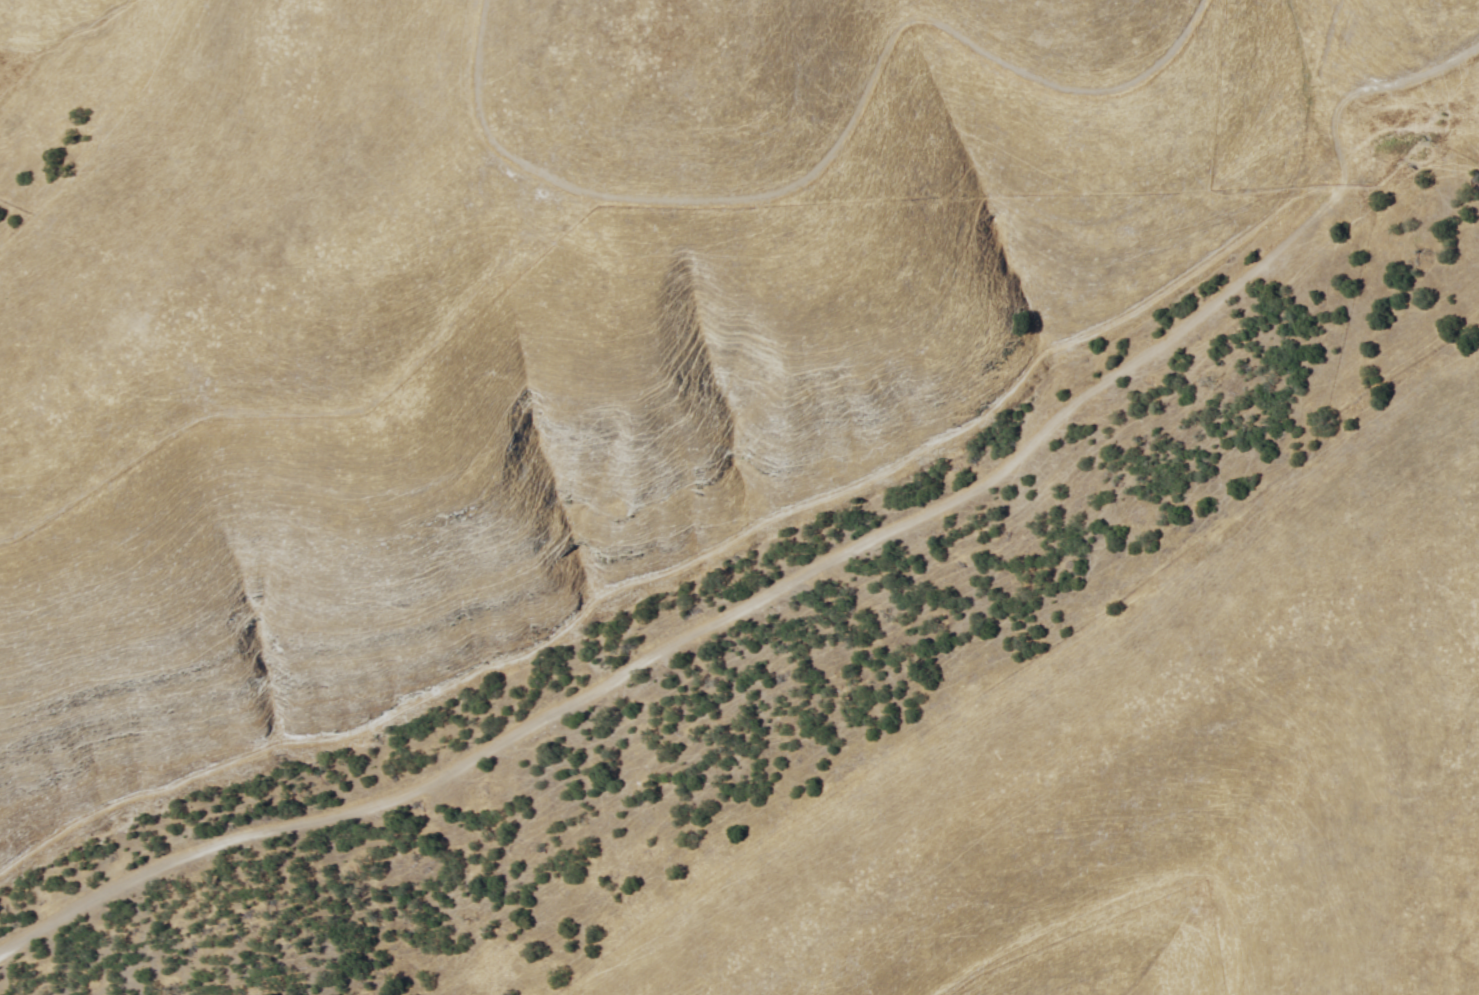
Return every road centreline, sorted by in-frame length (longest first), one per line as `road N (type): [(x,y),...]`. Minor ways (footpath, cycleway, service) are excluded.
road 1 (track): [(1478,55),(1356,128),(1324,229),(1035,461),(835,546),(403,800),(234,858),(55,943),(0,987)]

